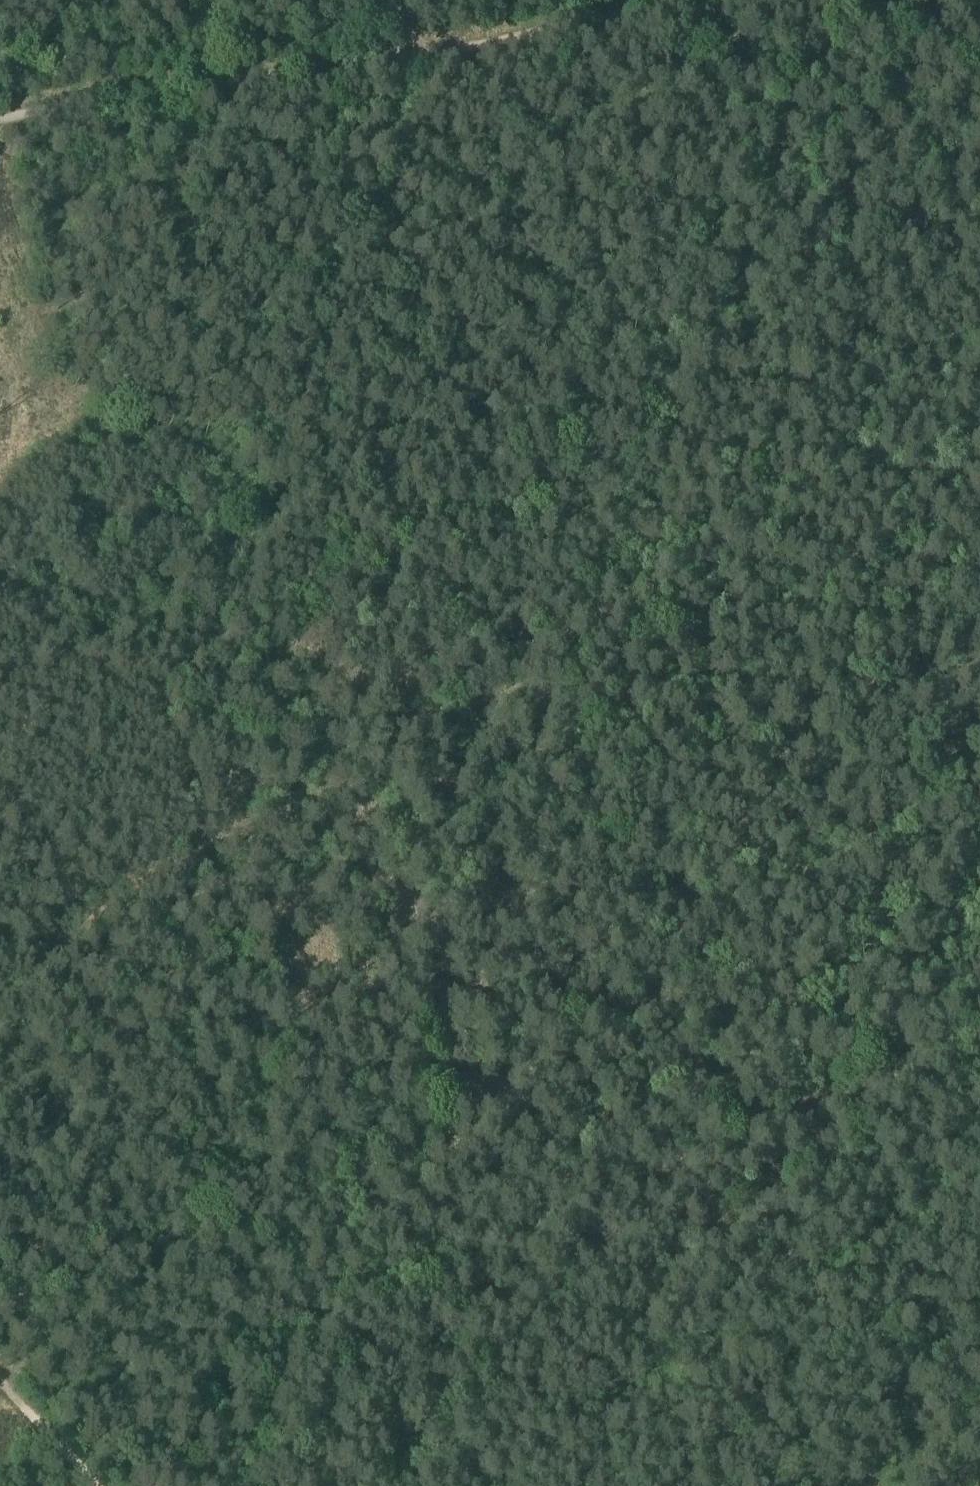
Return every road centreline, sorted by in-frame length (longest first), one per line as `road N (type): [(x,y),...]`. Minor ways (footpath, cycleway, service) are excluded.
road 1 (track): [(0,127),(132,94),(407,58)]
road 2 (track): [(407,58),(681,0)]

